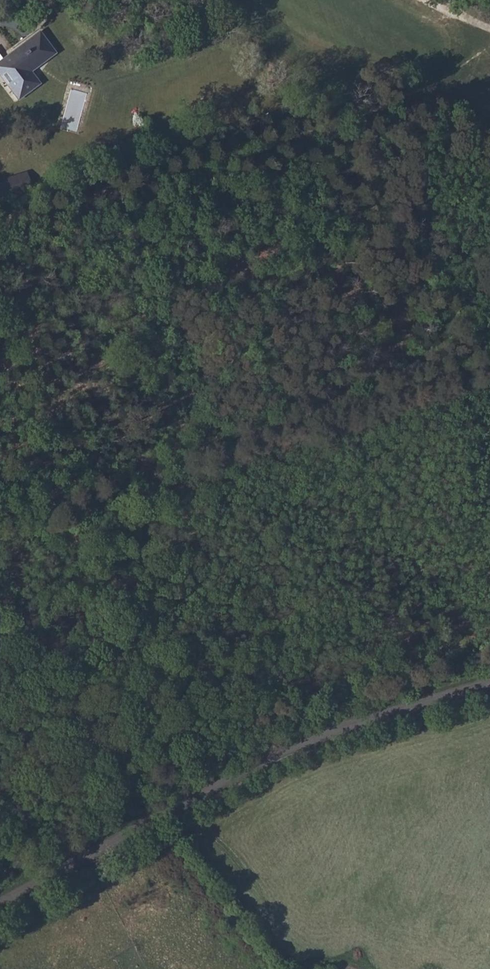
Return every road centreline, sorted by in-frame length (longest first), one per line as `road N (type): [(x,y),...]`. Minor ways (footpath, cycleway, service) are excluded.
road 1 (unclassified): [(0,900),(285,749),(489,681)]
road 2 (track): [(0,225),(489,77)]

